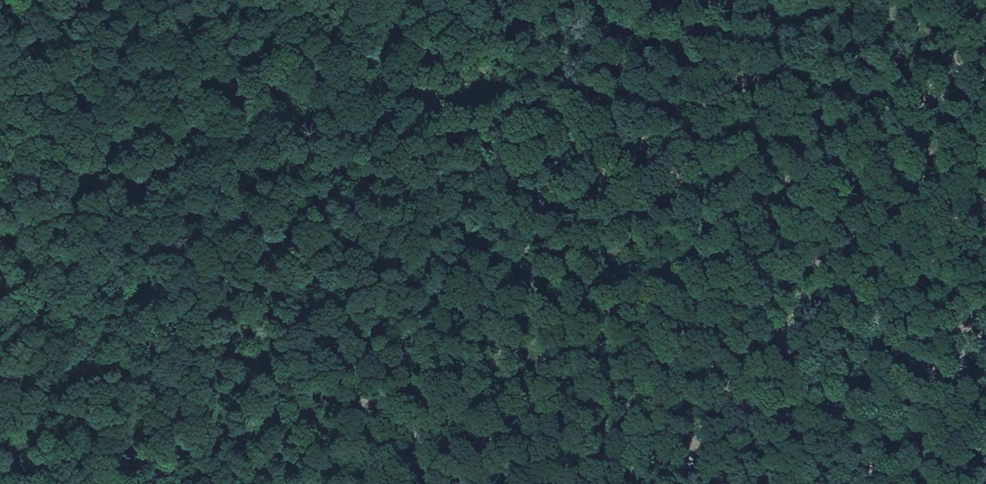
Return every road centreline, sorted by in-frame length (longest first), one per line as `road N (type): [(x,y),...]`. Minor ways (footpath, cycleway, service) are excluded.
road 1 (track): [(985,110),(277,483)]
road 2 (track): [(309,483),(610,0)]

